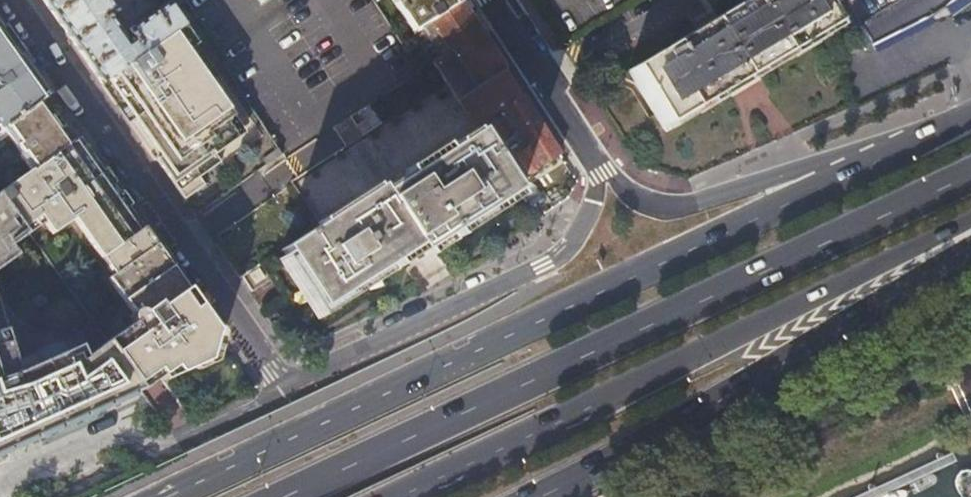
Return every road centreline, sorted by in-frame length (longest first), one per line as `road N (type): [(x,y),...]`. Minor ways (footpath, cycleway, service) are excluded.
road 1 (secondary): [(958,122),(647,280),(157,496)]
road 2 (primary): [(970,179),(292,496)]
road 3 (secondary): [(392,496),(970,219)]
road 4 (primary): [(543,496),(666,434),(970,252)]
road 5 (residential): [(12,0),(271,372),(291,382)]
road 6 (residential): [(291,382),(320,378),(552,257),(587,214),(593,156)]
road 7 (residential): [(958,122),(680,207),(642,202),(593,156)]
road 8 (residential): [(0,489),(96,454),(176,448),(254,412),(291,382)]
road 9 (residential): [(593,156),(492,0)]

